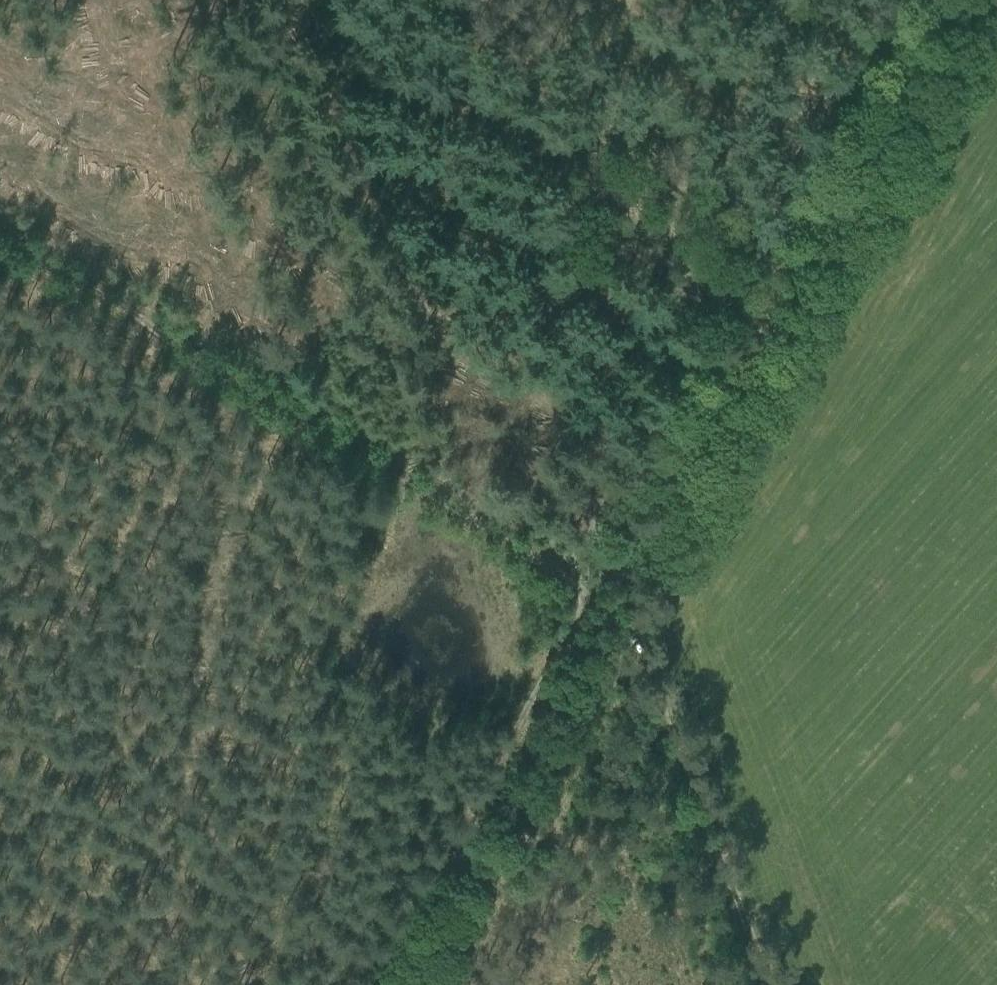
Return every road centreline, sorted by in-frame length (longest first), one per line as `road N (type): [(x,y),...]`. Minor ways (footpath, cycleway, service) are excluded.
road 1 (track): [(765,984),(648,668),(618,612),(363,446),(0,229)]
road 2 (track): [(618,612),(977,0)]
road 3 (track): [(573,581),(692,360),(905,0)]
road 4 (track): [(310,0),(322,73),(345,131),(417,293),(456,350),(511,393),(642,464)]
road 5 (track): [(600,599),(370,984)]
road 6 (track): [(458,984),(648,668)]

